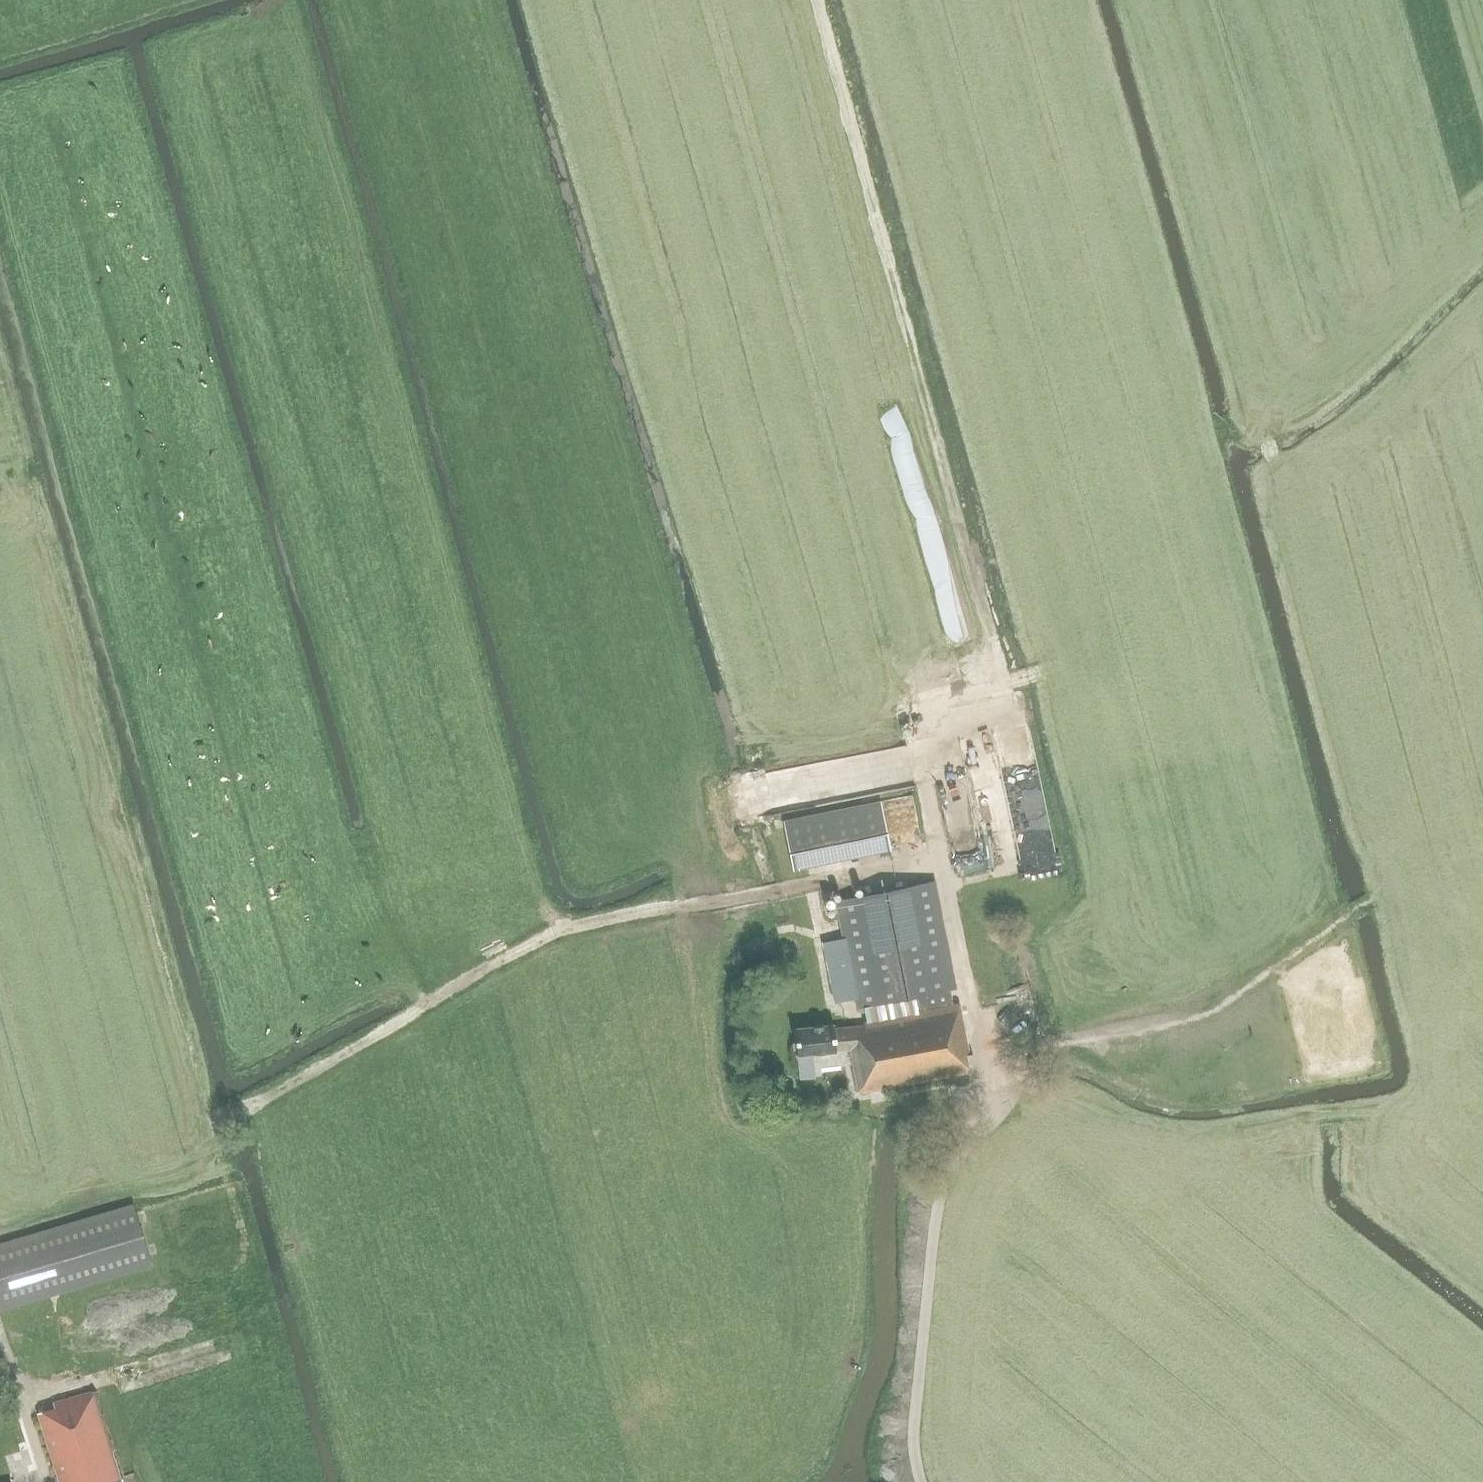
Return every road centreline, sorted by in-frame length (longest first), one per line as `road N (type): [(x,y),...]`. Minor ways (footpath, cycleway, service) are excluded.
road 1 (track): [(206,1102),(0,360)]
road 2 (unclassified): [(936,1481),(920,1433),(925,1326),(956,1156),(1049,1084)]

